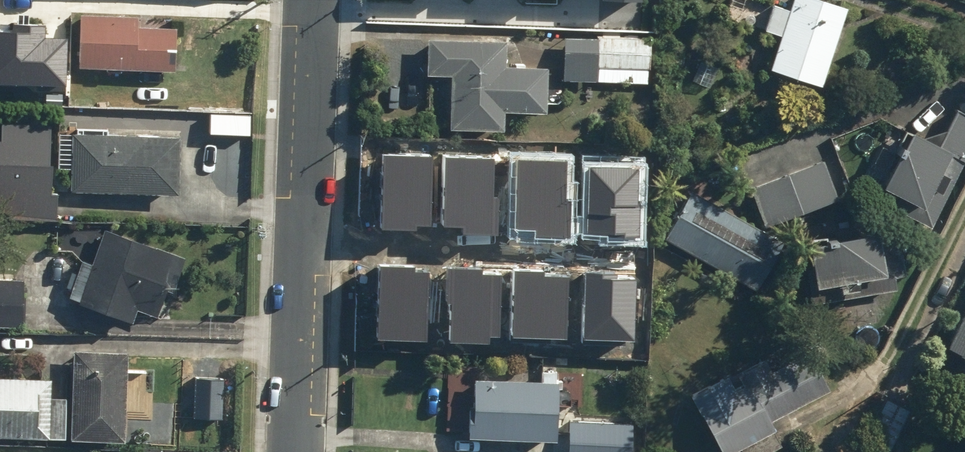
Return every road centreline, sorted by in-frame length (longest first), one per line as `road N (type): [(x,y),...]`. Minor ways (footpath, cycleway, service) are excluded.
road 1 (residential): [(313,0),(298,451)]

